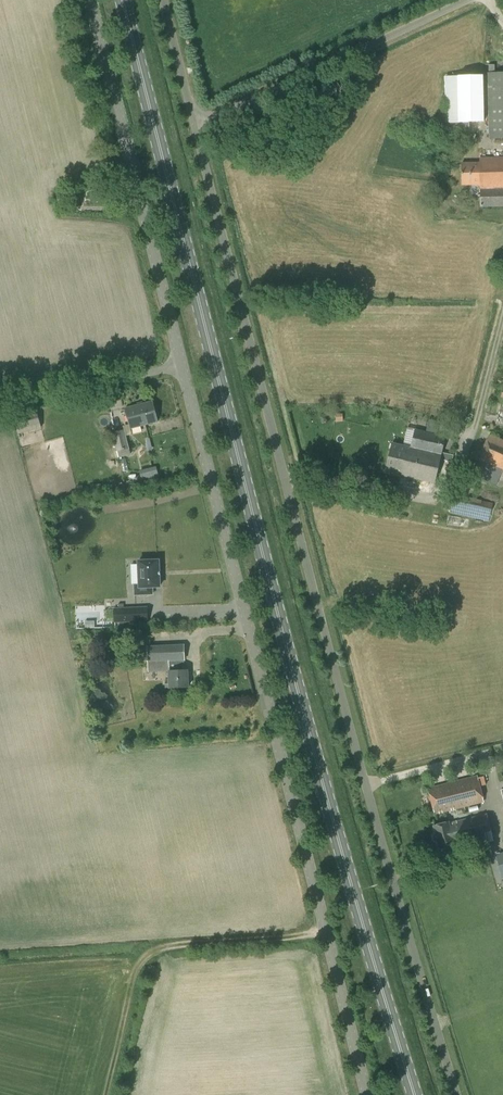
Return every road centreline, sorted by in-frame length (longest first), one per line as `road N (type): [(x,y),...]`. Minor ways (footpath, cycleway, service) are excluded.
road 1 (primary): [(415,1094),(291,666),(121,0)]
road 2 (unclassified): [(455,1094),(360,766),(194,127)]
road 3 (unclassified): [(364,1094),(180,365)]
road 4 (unclassified): [(180,365),(90,0)]
road 5 (unclassified): [(194,127),(469,0)]
road 6 (unclassified): [(180,365),(0,406)]
road 7 (unclassified): [(194,127),(163,0)]

